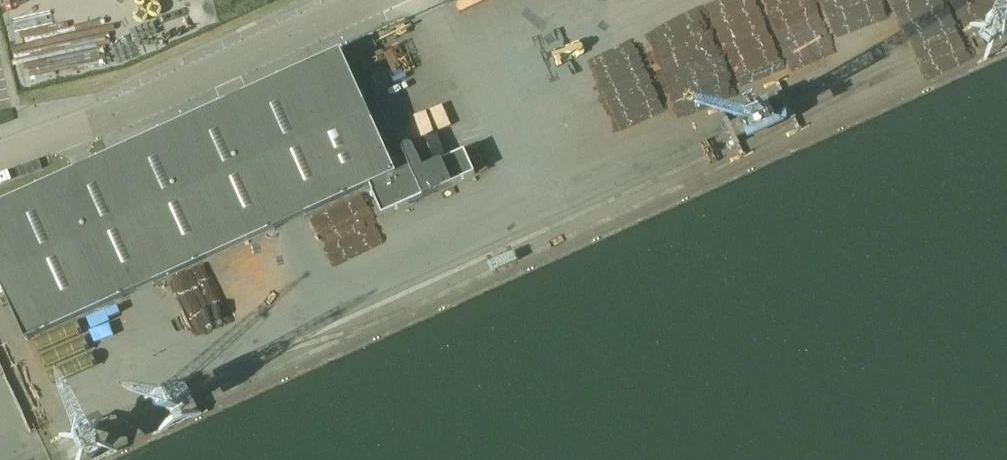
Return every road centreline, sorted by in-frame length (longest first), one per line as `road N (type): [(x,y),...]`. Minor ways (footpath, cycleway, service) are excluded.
road 1 (unclassified): [(0,158),(367,0)]

